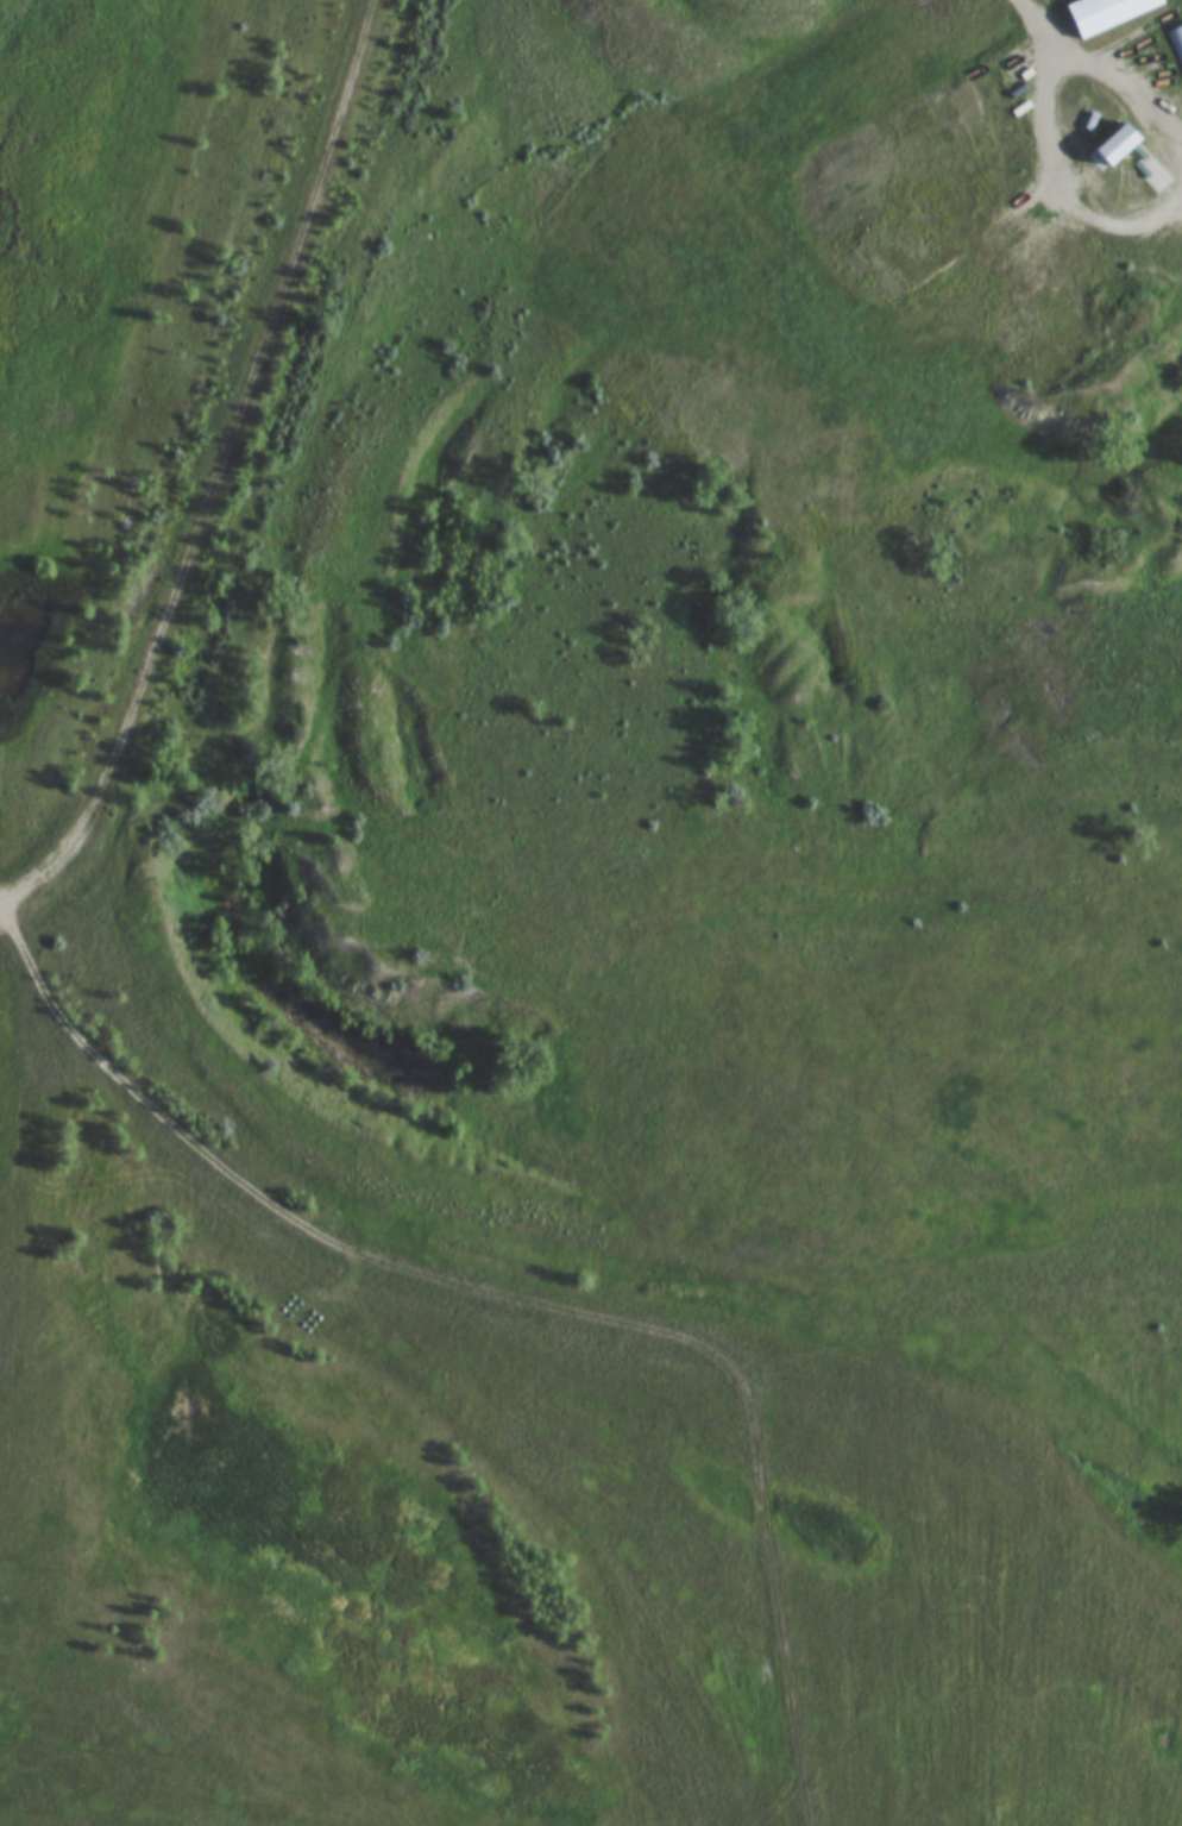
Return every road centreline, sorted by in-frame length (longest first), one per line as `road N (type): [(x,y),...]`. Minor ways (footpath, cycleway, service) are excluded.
road 1 (track): [(0,892),(14,941),(71,1022),(177,1129),(268,1199),(367,1253),(685,1335),(735,1369),(750,1407),(818,1825)]

